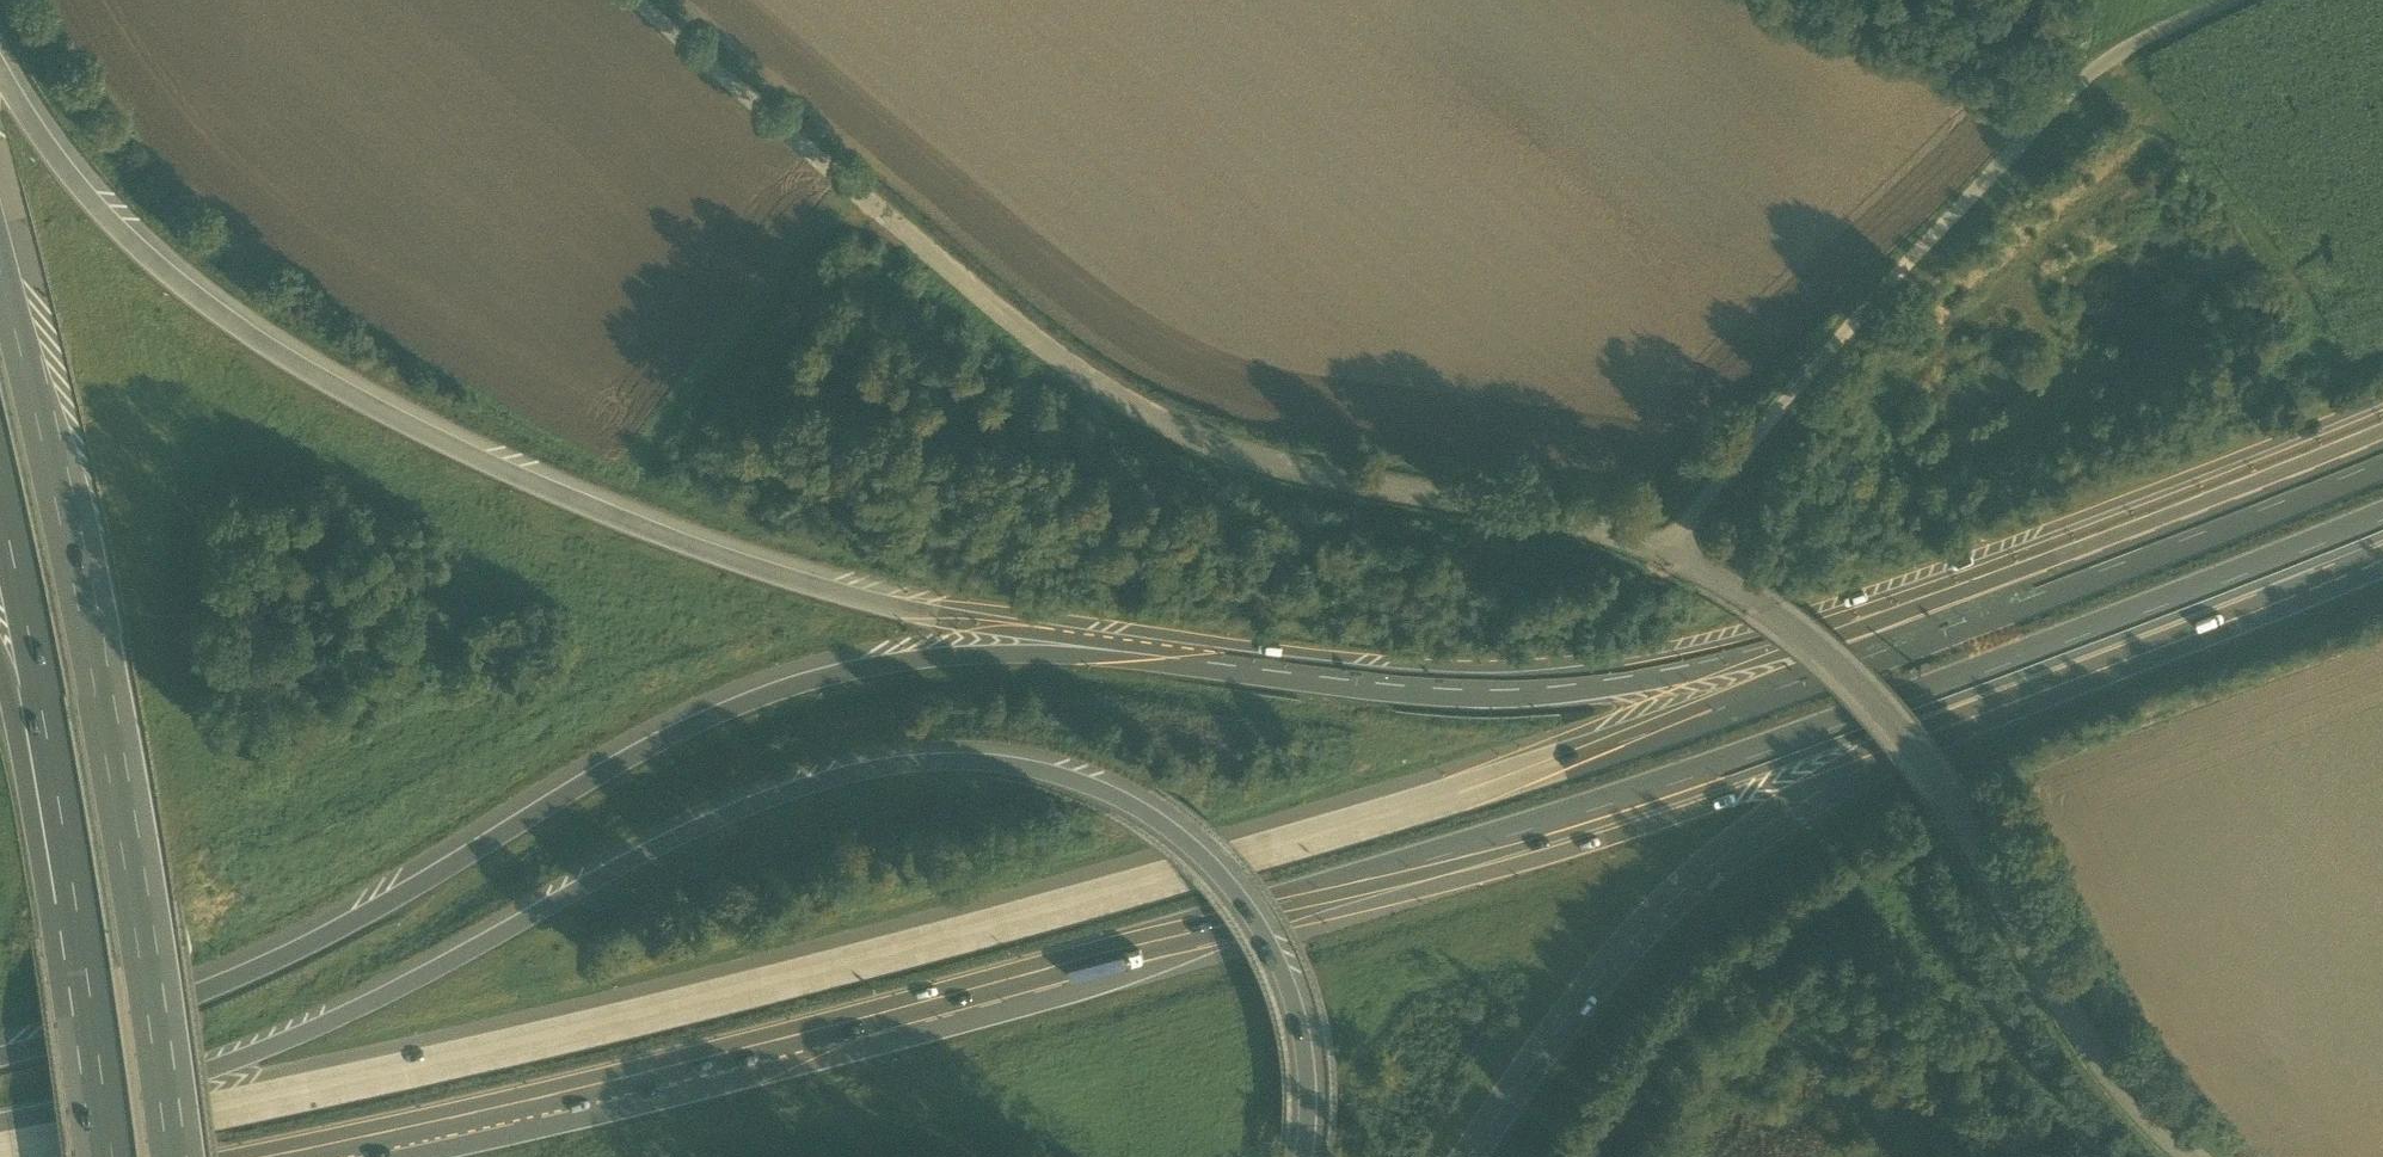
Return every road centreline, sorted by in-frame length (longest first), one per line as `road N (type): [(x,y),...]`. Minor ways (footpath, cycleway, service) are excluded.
road 1 (motorway): [(2033,593),(1609,747),(757,990),(363,1080),(31,1134)]
road 2 (unclassified): [(642,0),(873,206),(1106,389),(1241,449),(1555,509),(1665,542),(1772,601),(1845,654),(1907,718),(2086,1033),(2158,1122),(2198,1156)]
road 3 (motorway): [(287,1156),(867,1028),(1957,693)]
road 4 (motorway): [(1309,1156),(1309,1034),(1281,947),(1234,872),(1164,812),(1101,780),(985,757),(863,766),(796,786),(644,855),(363,1012),(31,1134)]
road 5 (motorway): [(1166,661),(898,613),(753,572),(482,464),(245,336),(169,277),(35,129),(0,66)]
road 6 (motorway): [(1166,661),(1001,655),(889,661),(806,681),(722,713),(618,768),(307,952),(126,1026),(0,1060)]
road 7 (motorway): [(174,1156),(139,887),(63,489),(0,241)]
road 8 (motorway): [(2033,593),(1596,687),(1460,692),(1166,661)]
road 9 (track): [(1665,542),(1895,276),(2115,48),(2223,0)]
road 10 (motorway): [(1472,1156),(1589,995),(1667,907),(1957,693)]
road 11 (motorway): [(25,669),(99,1156)]
road 12 (motorway): [(1957,693),(2382,525)]
road 13 (motorway): [(2382,447),(2033,593)]

